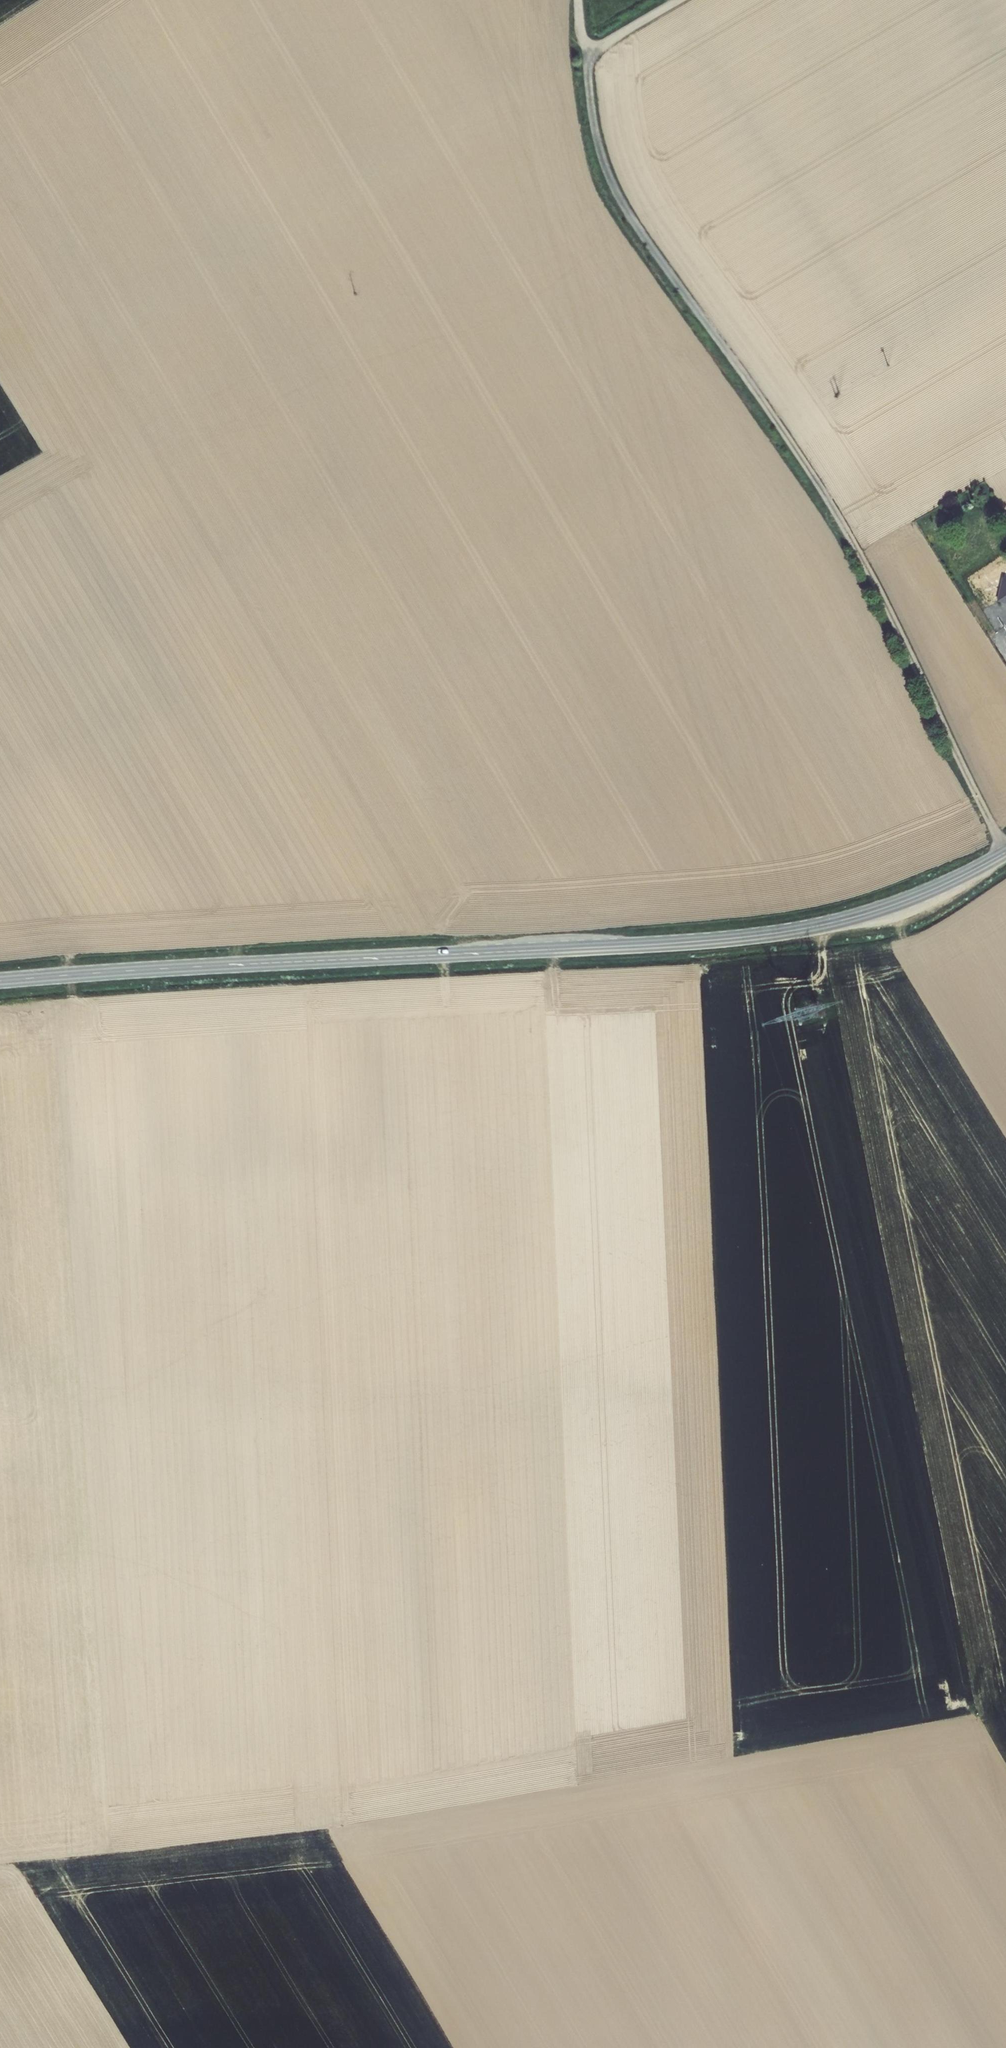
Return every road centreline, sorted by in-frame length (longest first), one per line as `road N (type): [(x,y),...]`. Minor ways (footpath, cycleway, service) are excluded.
road 1 (tertiary): [(1005,854),(866,915),(739,939),(0,981)]
road 2 (track): [(578,0),(596,138),(610,180),(840,518),(1005,852)]

